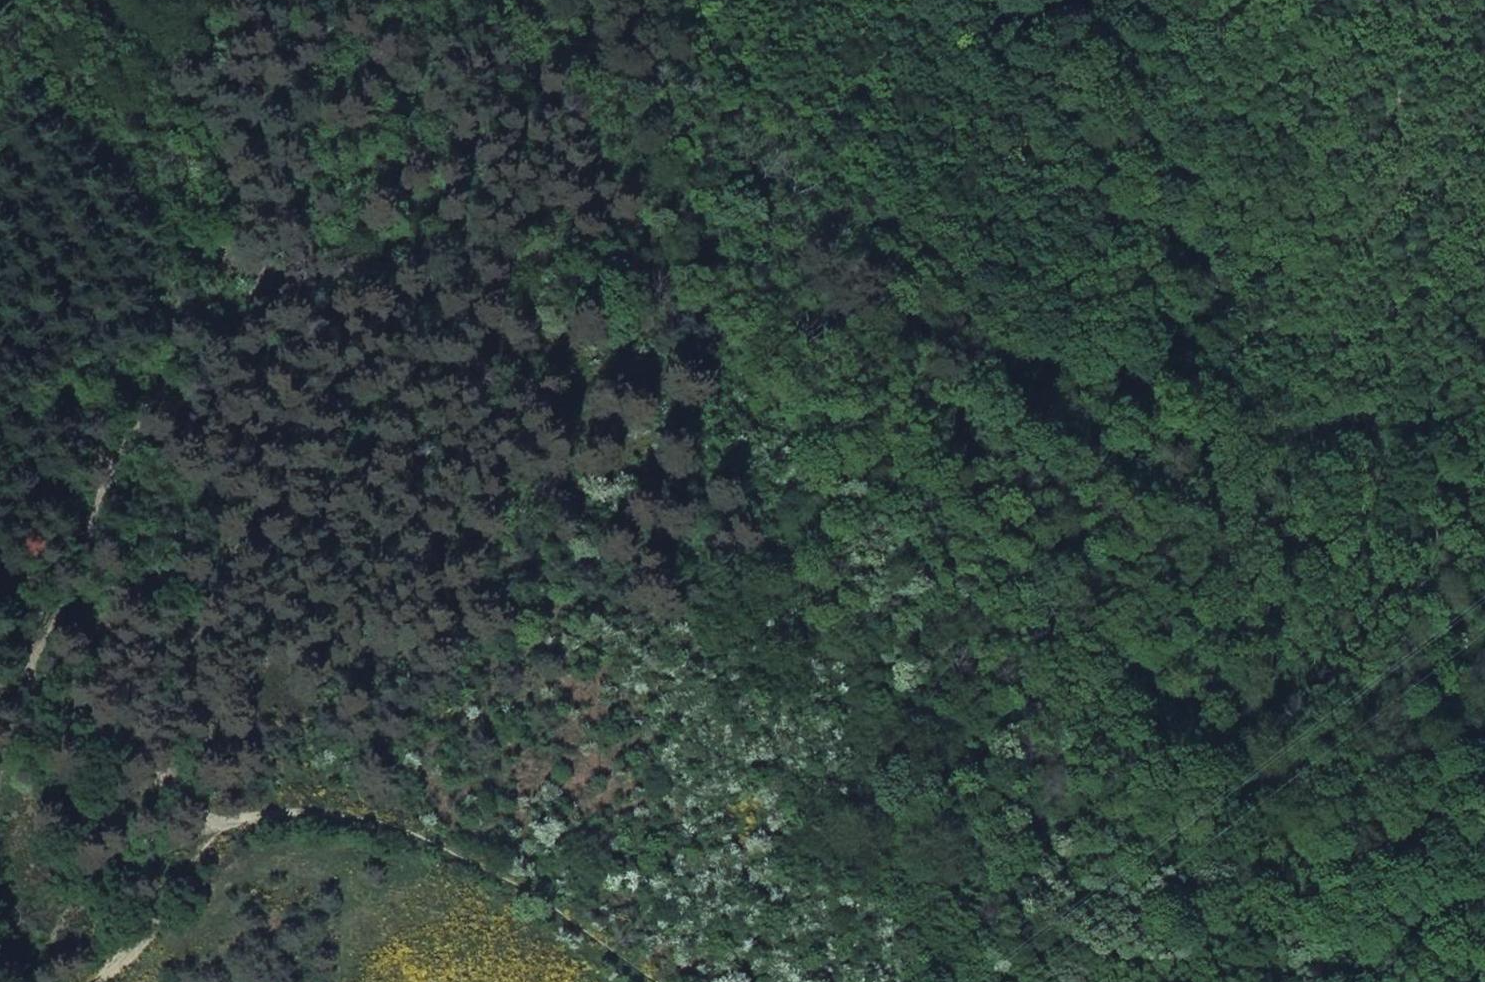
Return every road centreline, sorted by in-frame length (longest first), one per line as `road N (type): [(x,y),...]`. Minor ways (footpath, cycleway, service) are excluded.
road 1 (track): [(0,779),(101,502),(160,390),(246,301),(298,217),(448,105),(430,0)]
road 2 (track): [(652,981),(523,889),(410,840),(306,812),(232,822),(181,867),(132,949),(93,981)]

